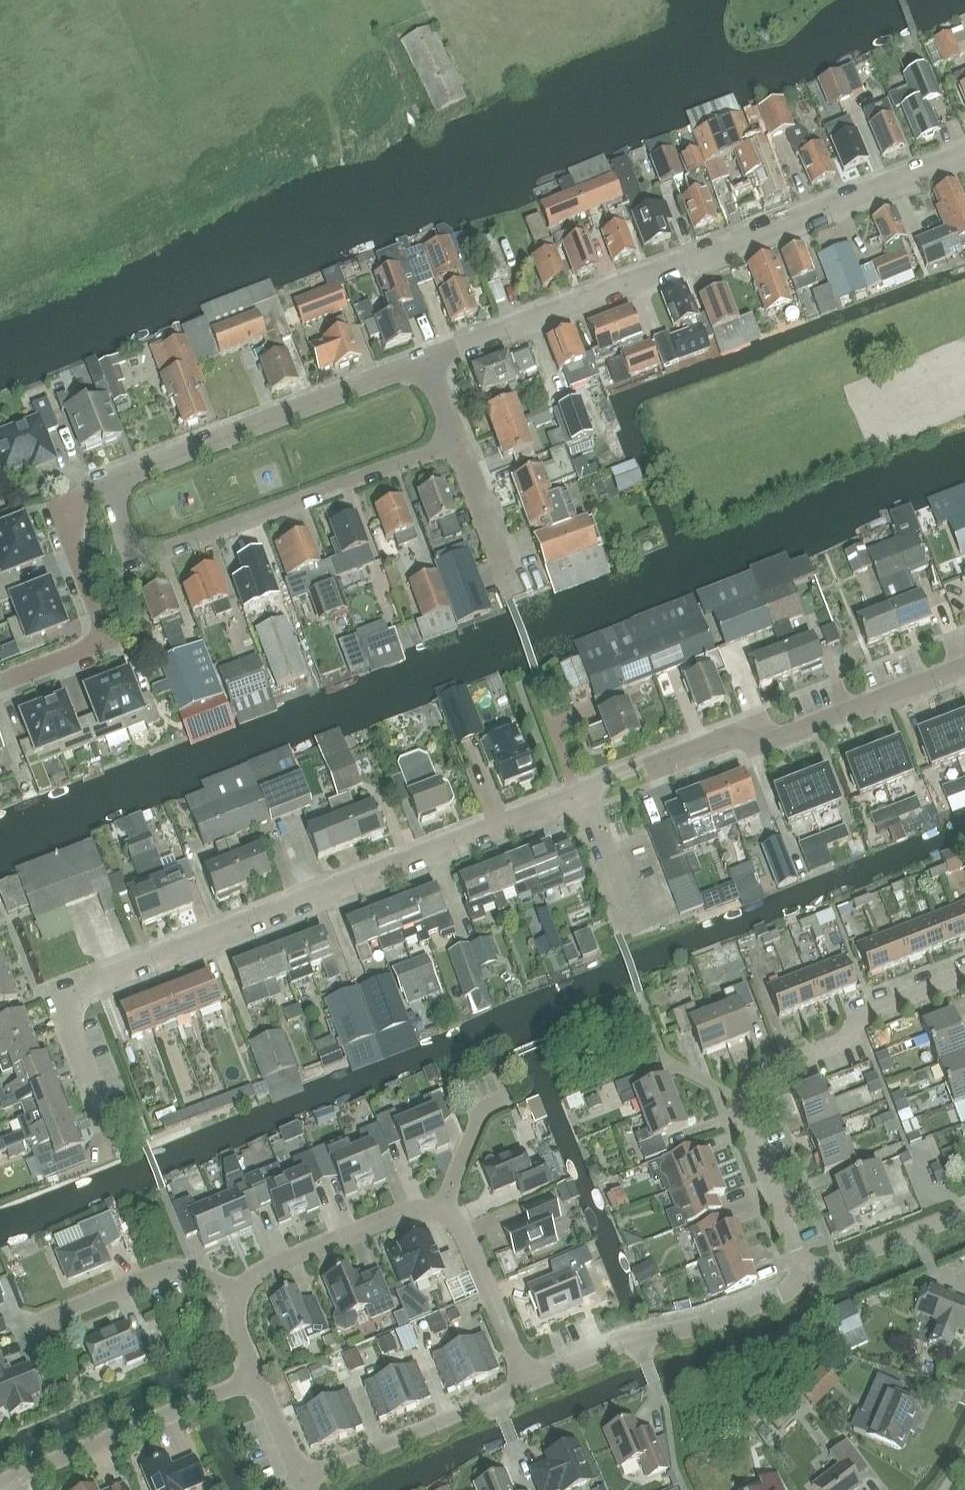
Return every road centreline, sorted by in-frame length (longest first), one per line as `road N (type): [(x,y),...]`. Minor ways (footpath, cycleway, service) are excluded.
road 1 (residential): [(104,1124),(70,1024),(70,1003),(96,981),(719,735),(772,741),(964,667)]
road 2 (residential): [(422,363),(964,156)]
road 3 (residential): [(964,977),(872,1011),(851,1035),(765,1072),(754,1086),(747,1126),(806,1274)]
road 4 (residential): [(528,1384),(459,1222),(439,1212),(410,1210),(255,1273),(240,1293)]
road 5 (residential): [(111,488),(127,542),(154,556),(453,442)]
road 6 (residential): [(112,484),(422,363)]
road 7 (residential): [(528,1384),(613,1345),(701,1325),(776,1297),(806,1274)]
road 8 (residential): [(111,488),(78,499),(75,522),(75,549),(105,631),(98,645),(0,682)]
road 9 (residential): [(259,1376),(0,1483)]
road 10 (residential): [(299,1478),(528,1384)]
road 11 (residential): [(240,1293),(173,1269),(37,1324)]
road 12 (residential): [(806,1274),(964,1212)]
road 13 (residential): [(509,586),(453,442)]

